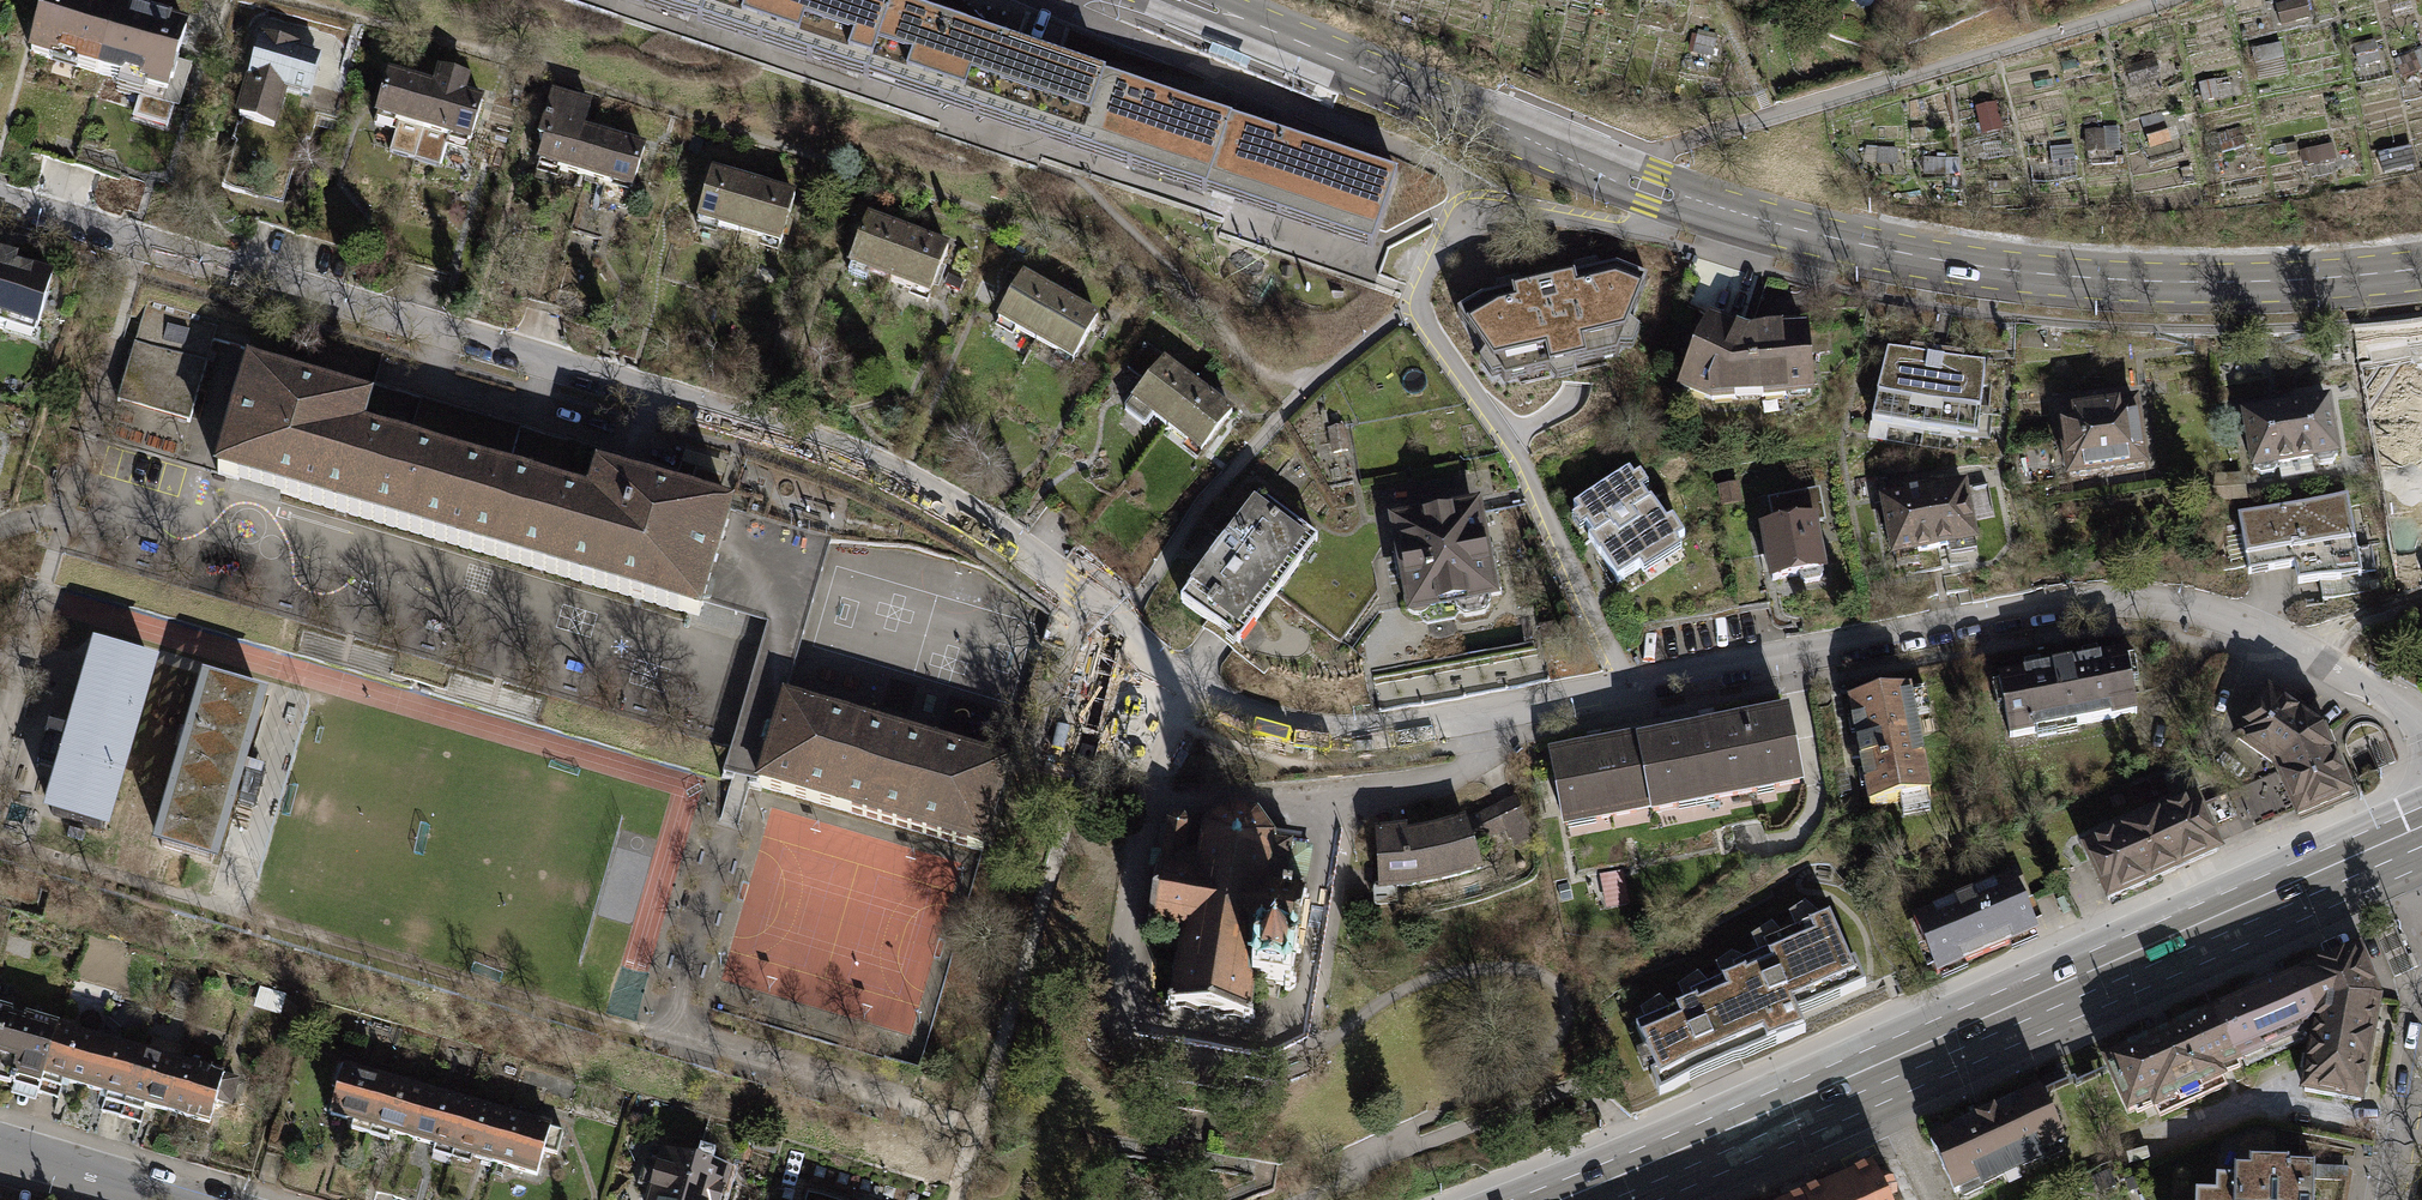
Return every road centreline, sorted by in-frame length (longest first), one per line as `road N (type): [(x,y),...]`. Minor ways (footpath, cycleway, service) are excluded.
road 1 (residential): [(1620,684),(1392,728),(1291,727),(1244,716),(1152,663),(979,518),(894,470),(796,429),(0,204)]
road 2 (primary): [(2421,808),(1513,1199)]
road 3 (primary): [(1628,1199),(2421,854)]
road 4 (residential): [(2421,726),(2402,703),(2302,648),(2235,618),(2167,601),(2017,606),(1620,684)]
road 5 (residential): [(1620,684),(1523,461),(1423,316),(1420,297),(1444,245),(1487,209),(1640,232),(1682,197)]
road 6 (tertiary): [(2421,269),(2160,282),(2004,270),(1867,246),(1682,197)]
road 7 (tertiary): [(1682,197),(1182,0)]
road 8 (residential): [(0,1141),(198,1199)]
road 9 (residential): [(2421,1019),(2391,1199)]

